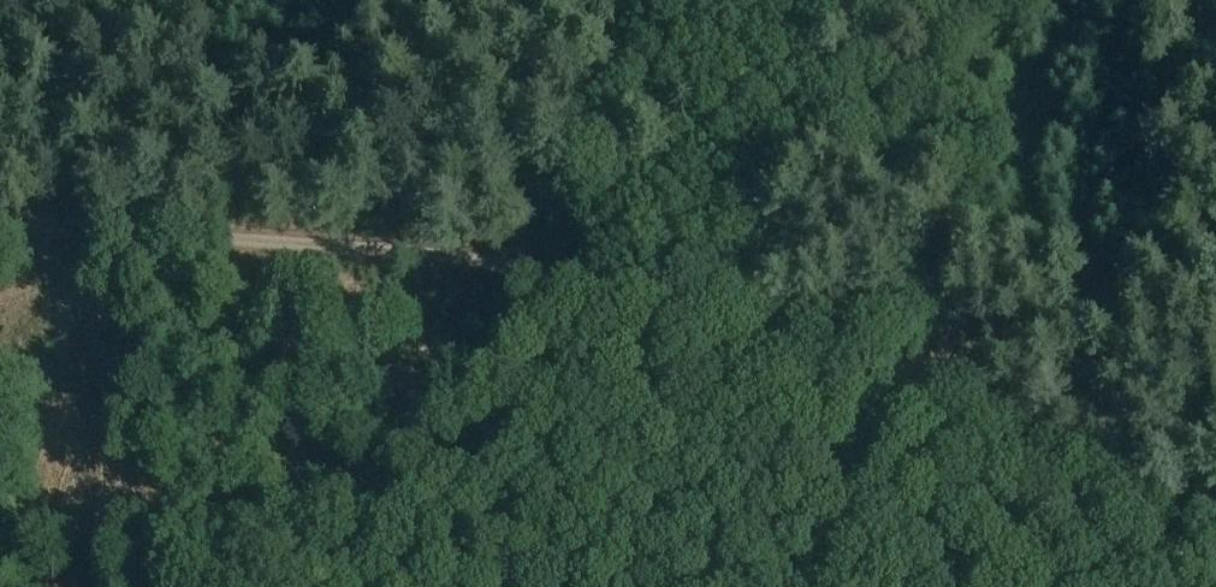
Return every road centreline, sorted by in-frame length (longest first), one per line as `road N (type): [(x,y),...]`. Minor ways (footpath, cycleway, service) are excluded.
road 1 (track): [(530,282),(1215,584)]
road 2 (track): [(530,282),(0,239)]
road 3 (track): [(530,282),(420,428),(358,492),(200,586)]
road 4 (track): [(665,0),(530,282)]

